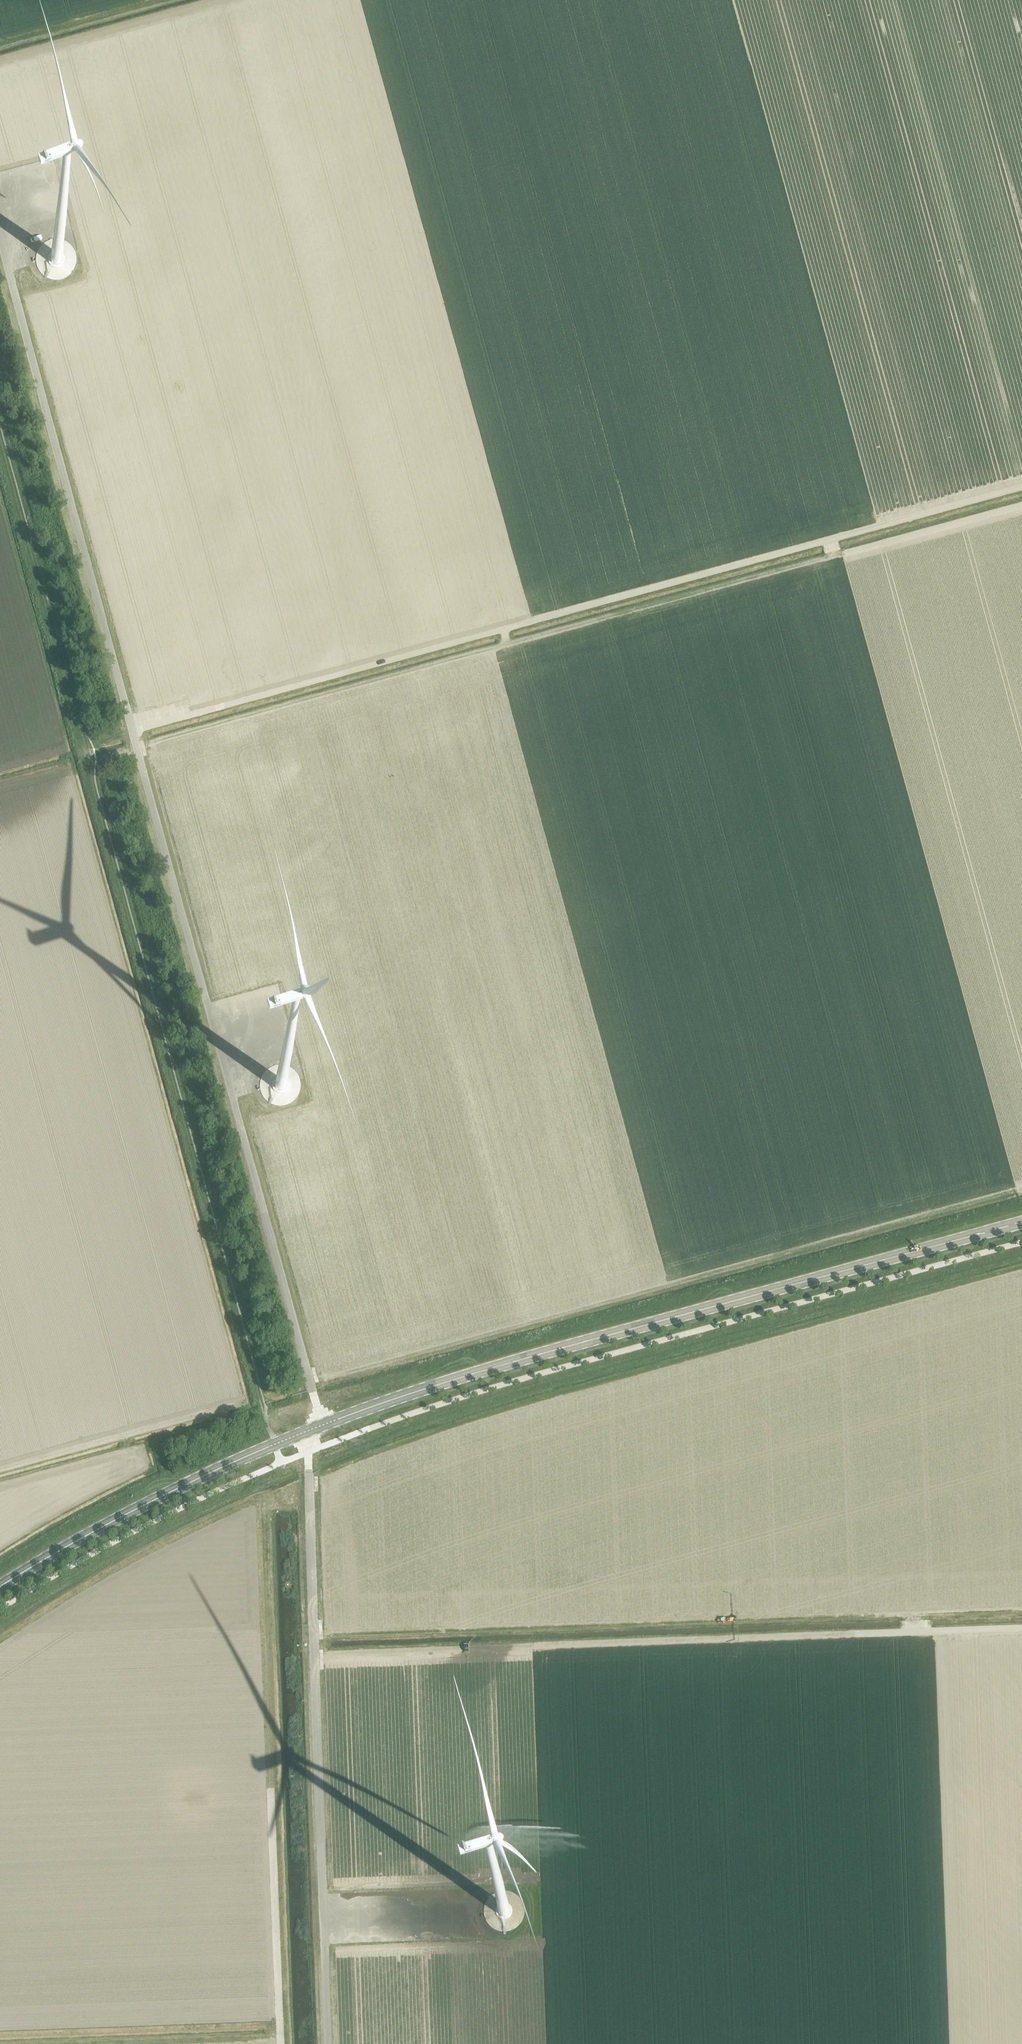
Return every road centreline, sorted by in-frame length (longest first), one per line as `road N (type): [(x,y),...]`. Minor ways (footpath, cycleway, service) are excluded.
road 1 (secondary): [(0,1585),(106,1523),(342,1418),(606,1335),(1021,1222)]

